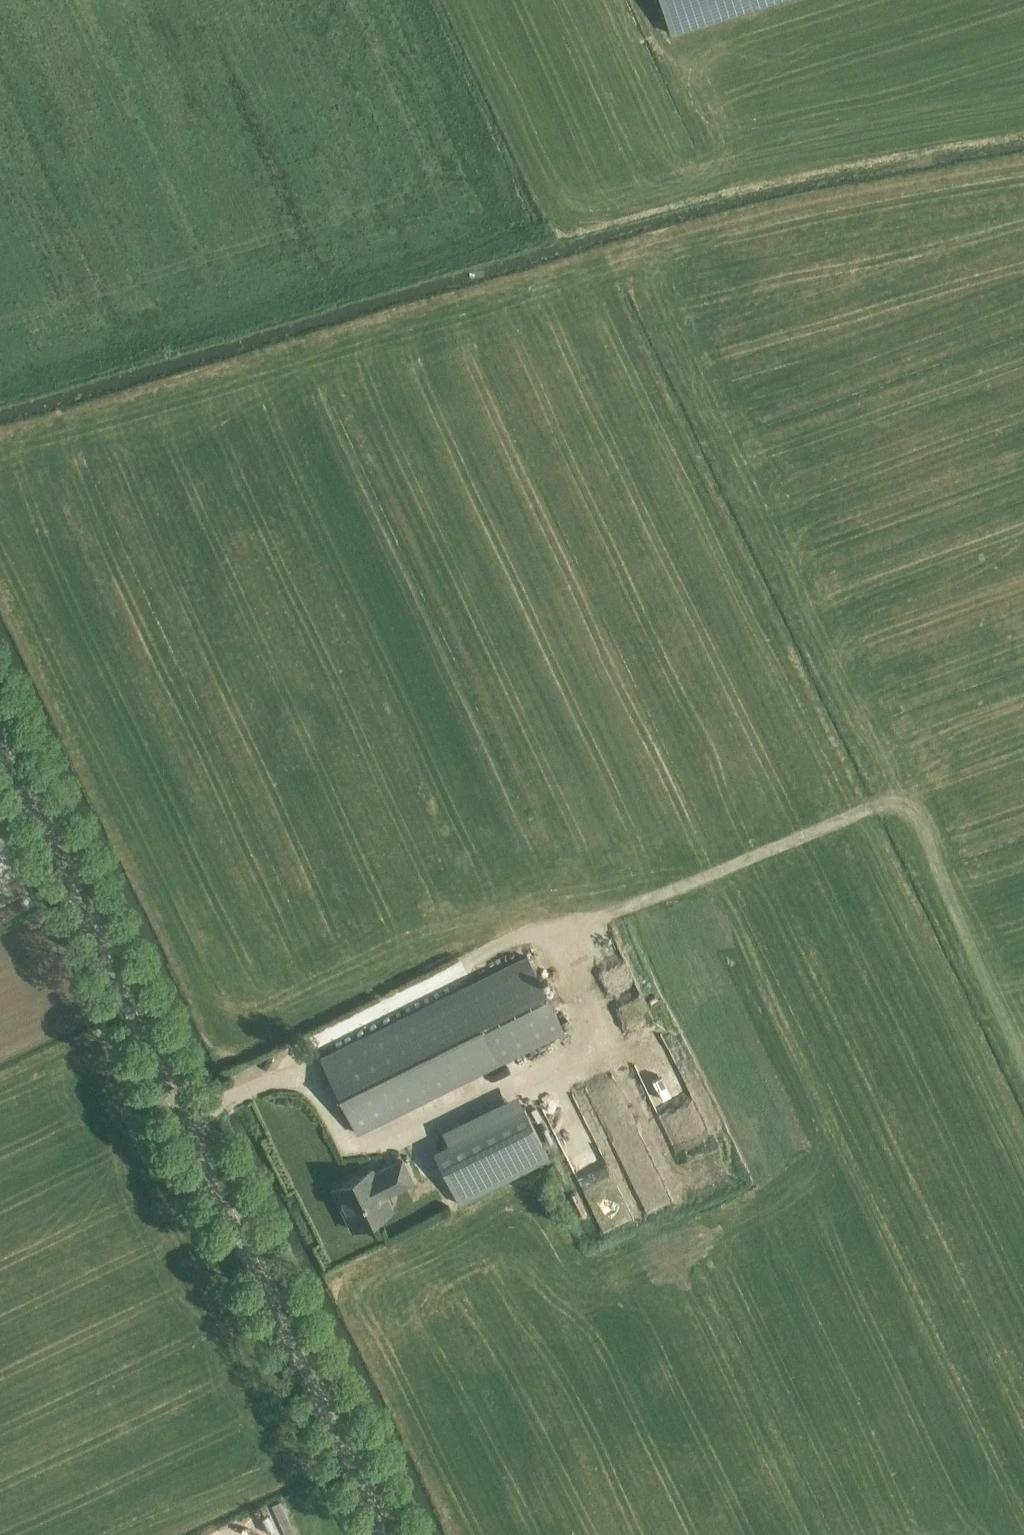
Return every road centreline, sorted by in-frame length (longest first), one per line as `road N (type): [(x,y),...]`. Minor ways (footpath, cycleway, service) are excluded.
road 1 (tertiary): [(392,1534),(0,732)]

